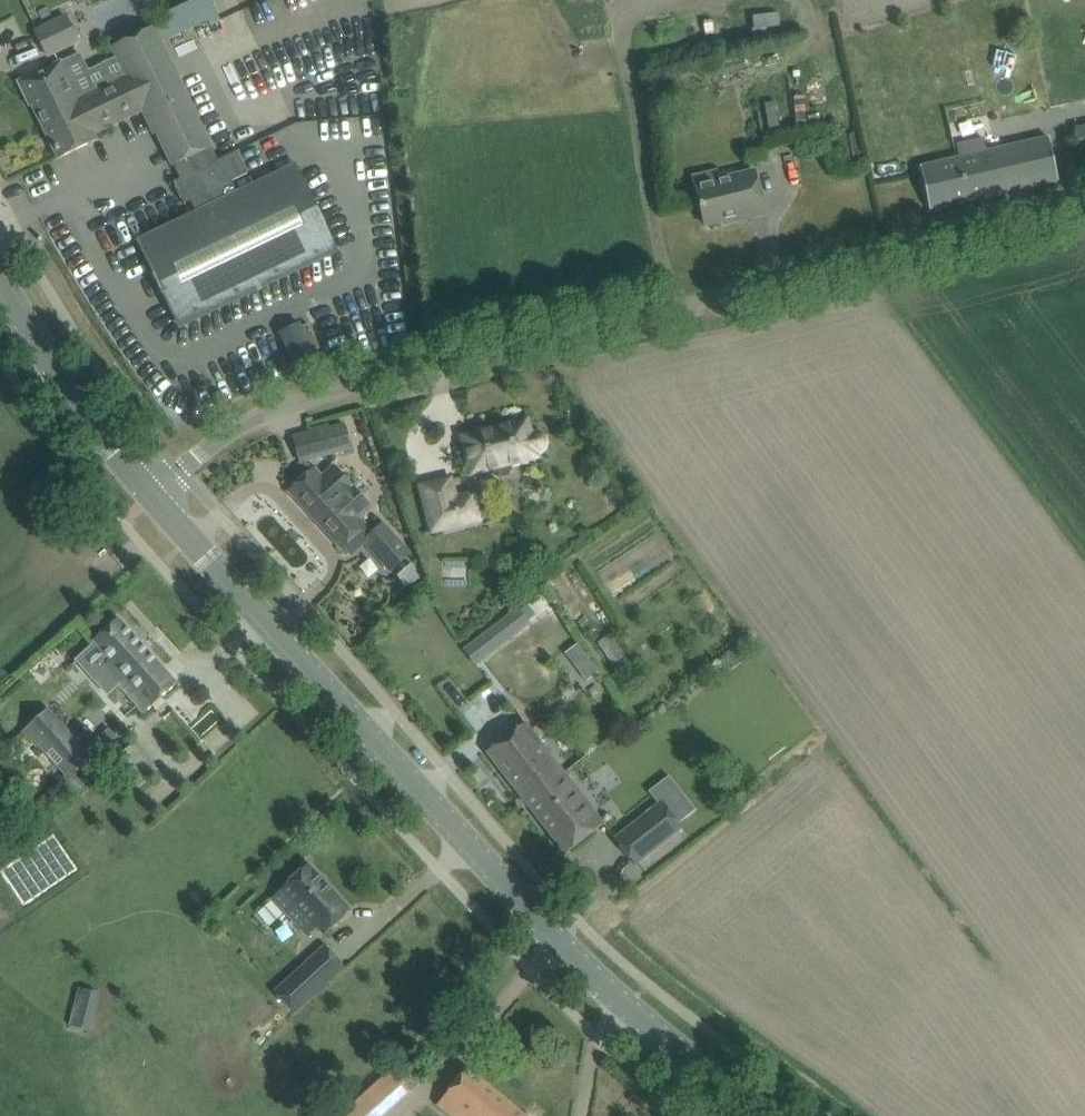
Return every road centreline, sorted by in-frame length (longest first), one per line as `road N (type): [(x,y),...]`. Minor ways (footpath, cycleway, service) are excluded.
road 1 (unclassified): [(153,494),(217,446),(301,405),(1084,218)]
road 2 (secondary): [(752,1115),(502,886),(153,494)]
road 3 (secondary): [(153,494),(78,410),(0,274)]

